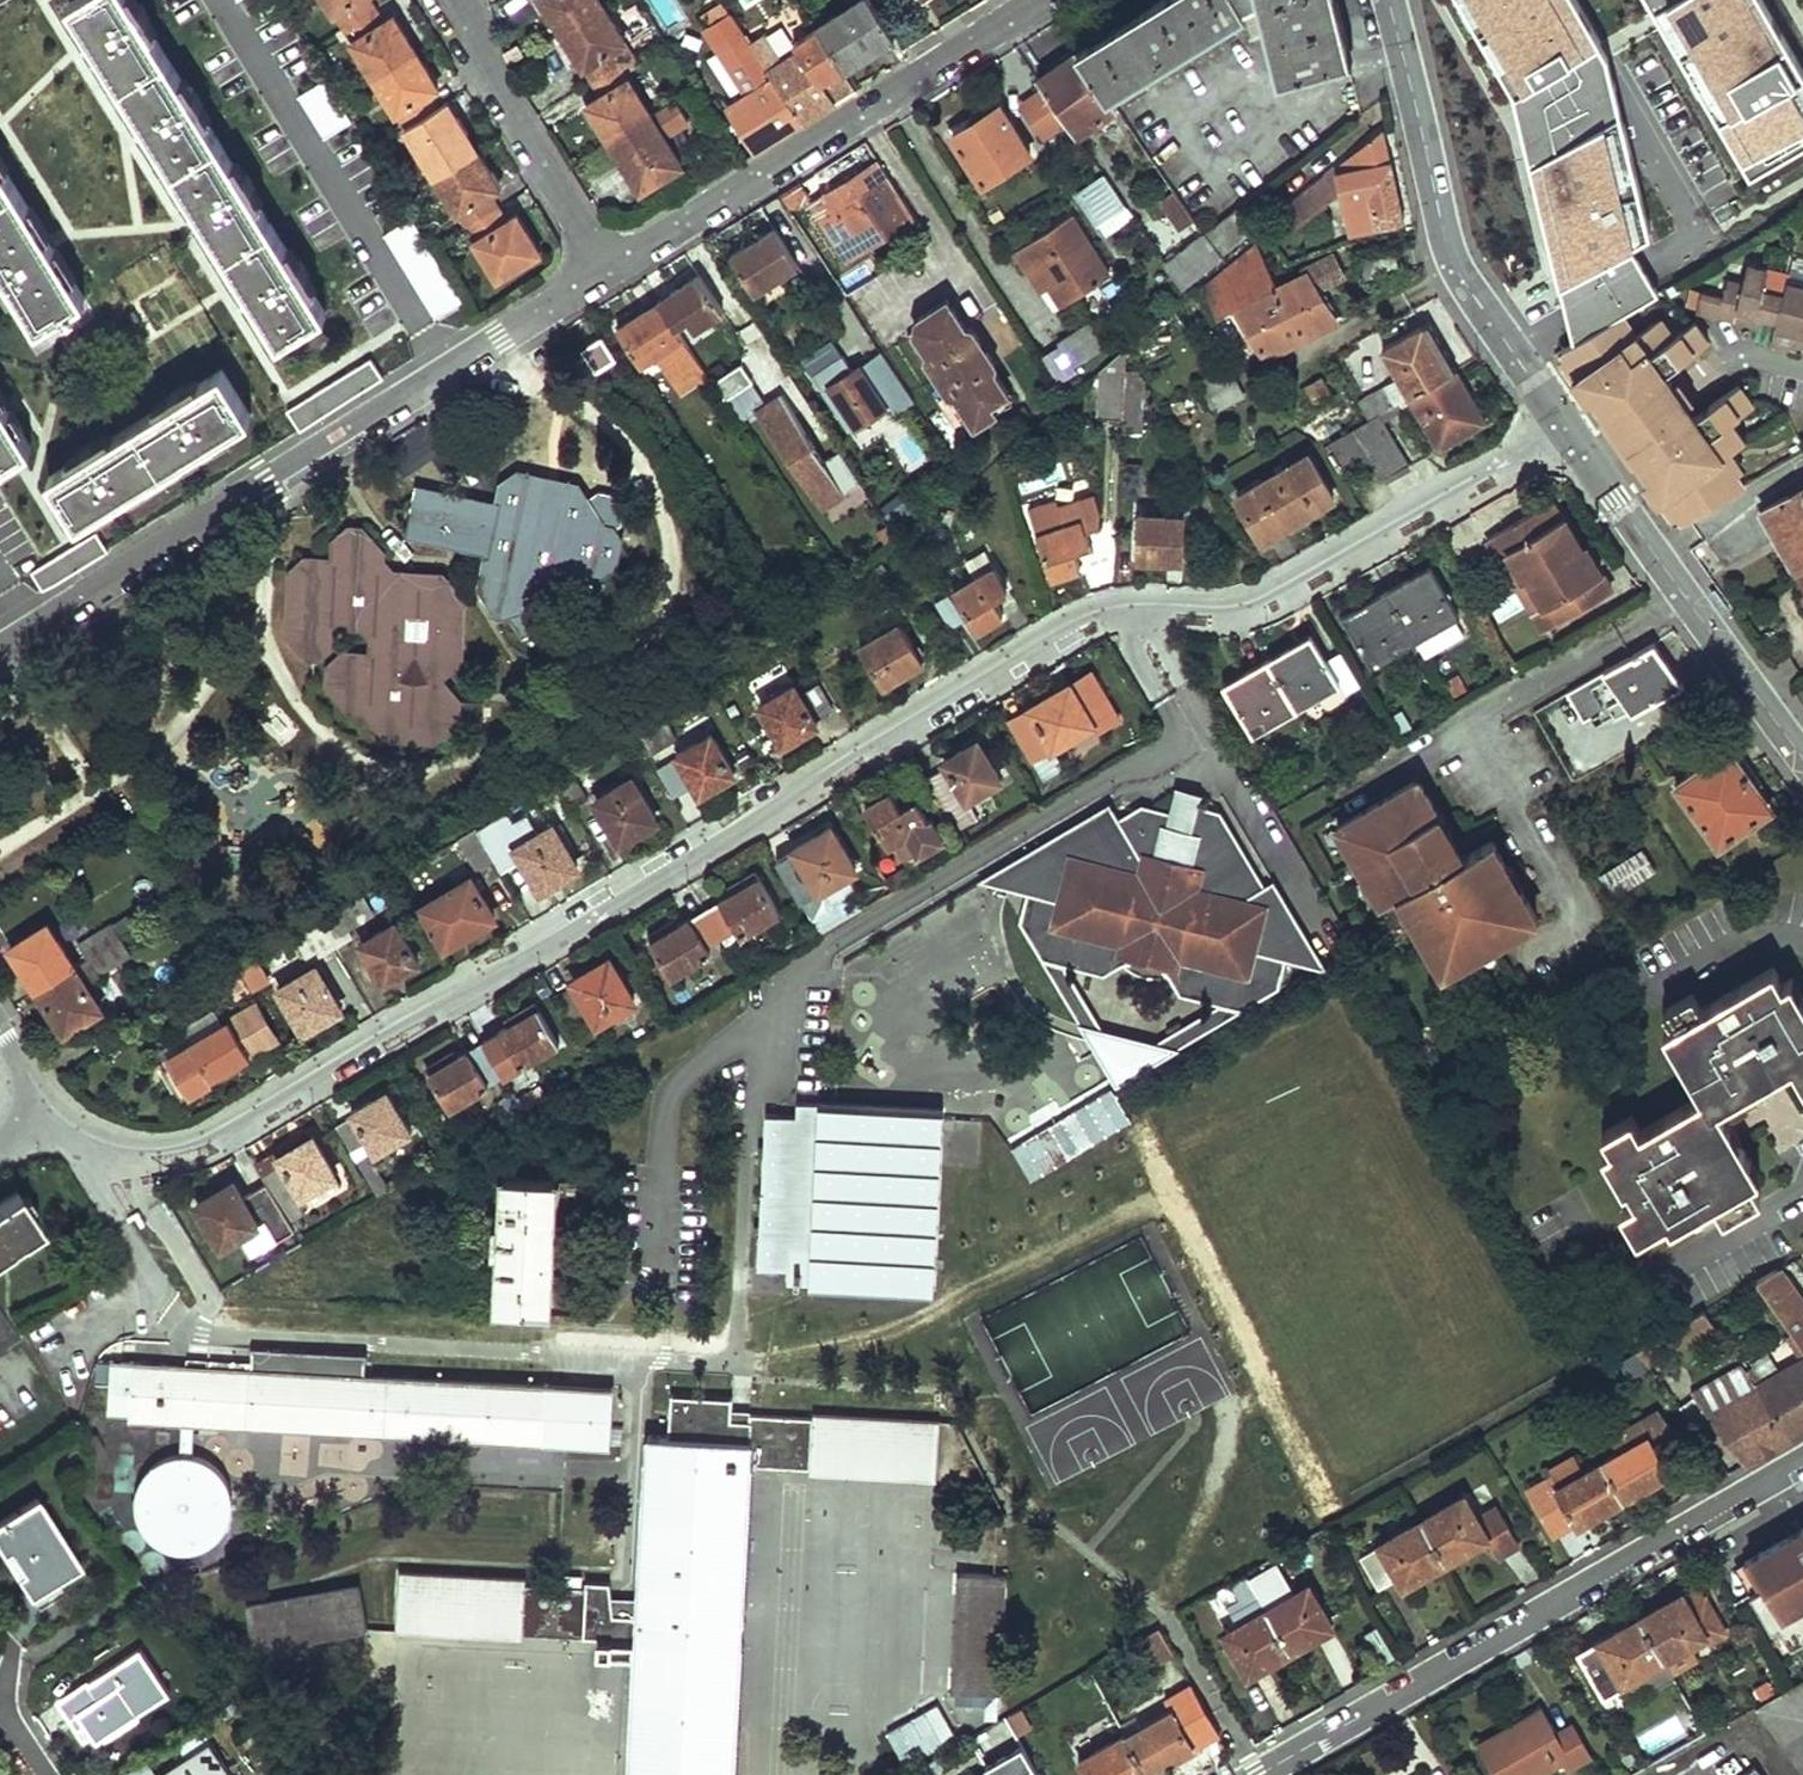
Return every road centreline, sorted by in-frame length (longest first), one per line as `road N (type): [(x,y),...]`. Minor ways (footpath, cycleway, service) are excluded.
road 1 (residential): [(1564,427),(1243,609),(1104,613),(1058,632),(209,1143),(122,1151),(81,1137),(48,1110)]
road 2 (residential): [(0,646),(609,275)]
road 3 (residential): [(1259,1774),(1534,1624),(1573,1590),(1802,1457)]
road 4 (residential): [(609,275),(1043,0)]
road 5 (tertiary): [(1564,427),(1454,264),(1387,0)]
road 6 (residential): [(609,275),(492,83),(459,0)]
road 7 (tertiary): [(1735,667),(1588,463)]
road 8 (residential): [(1802,369),(1724,359),(1588,463)]
road 9 (residential): [(1735,667),(1588,753),(1564,716)]

